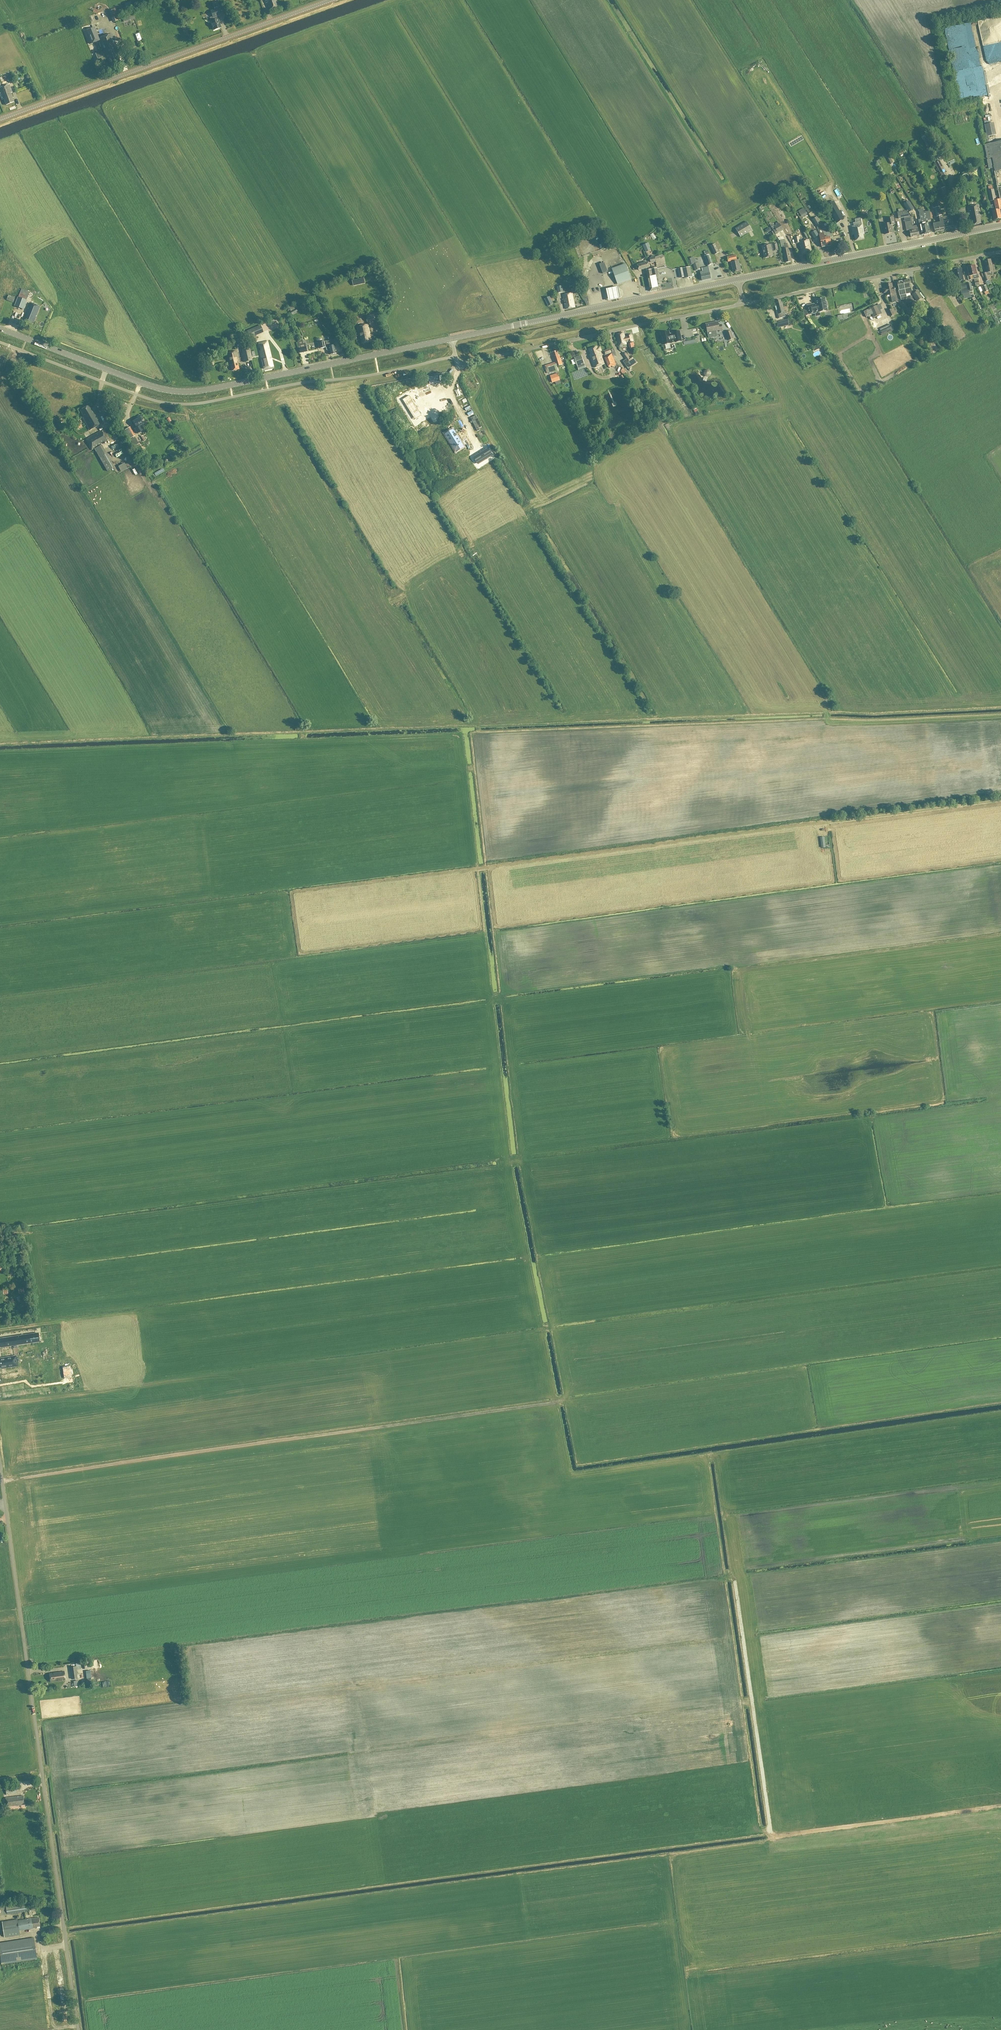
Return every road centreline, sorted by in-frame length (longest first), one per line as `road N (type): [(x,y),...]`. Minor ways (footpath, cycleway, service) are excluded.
road 1 (unclassified): [(78,2029),(0,1470)]
road 2 (track): [(1000,801),(479,870)]
road 3 (tertiary): [(451,339),(184,392),(0,329)]
road 4 (unclassified): [(0,120),(334,0)]
road 5 (residential): [(451,339),(463,364),(743,304)]
road 6 (tertiary): [(451,339),(738,280)]
road 7 (tertiary): [(738,280),(1000,226)]
road 8 (residential): [(743,304),(1000,253)]
road 9 (track): [(748,970),(1000,935)]
road 10 (track): [(1000,1812),(773,1843),(760,1831)]

